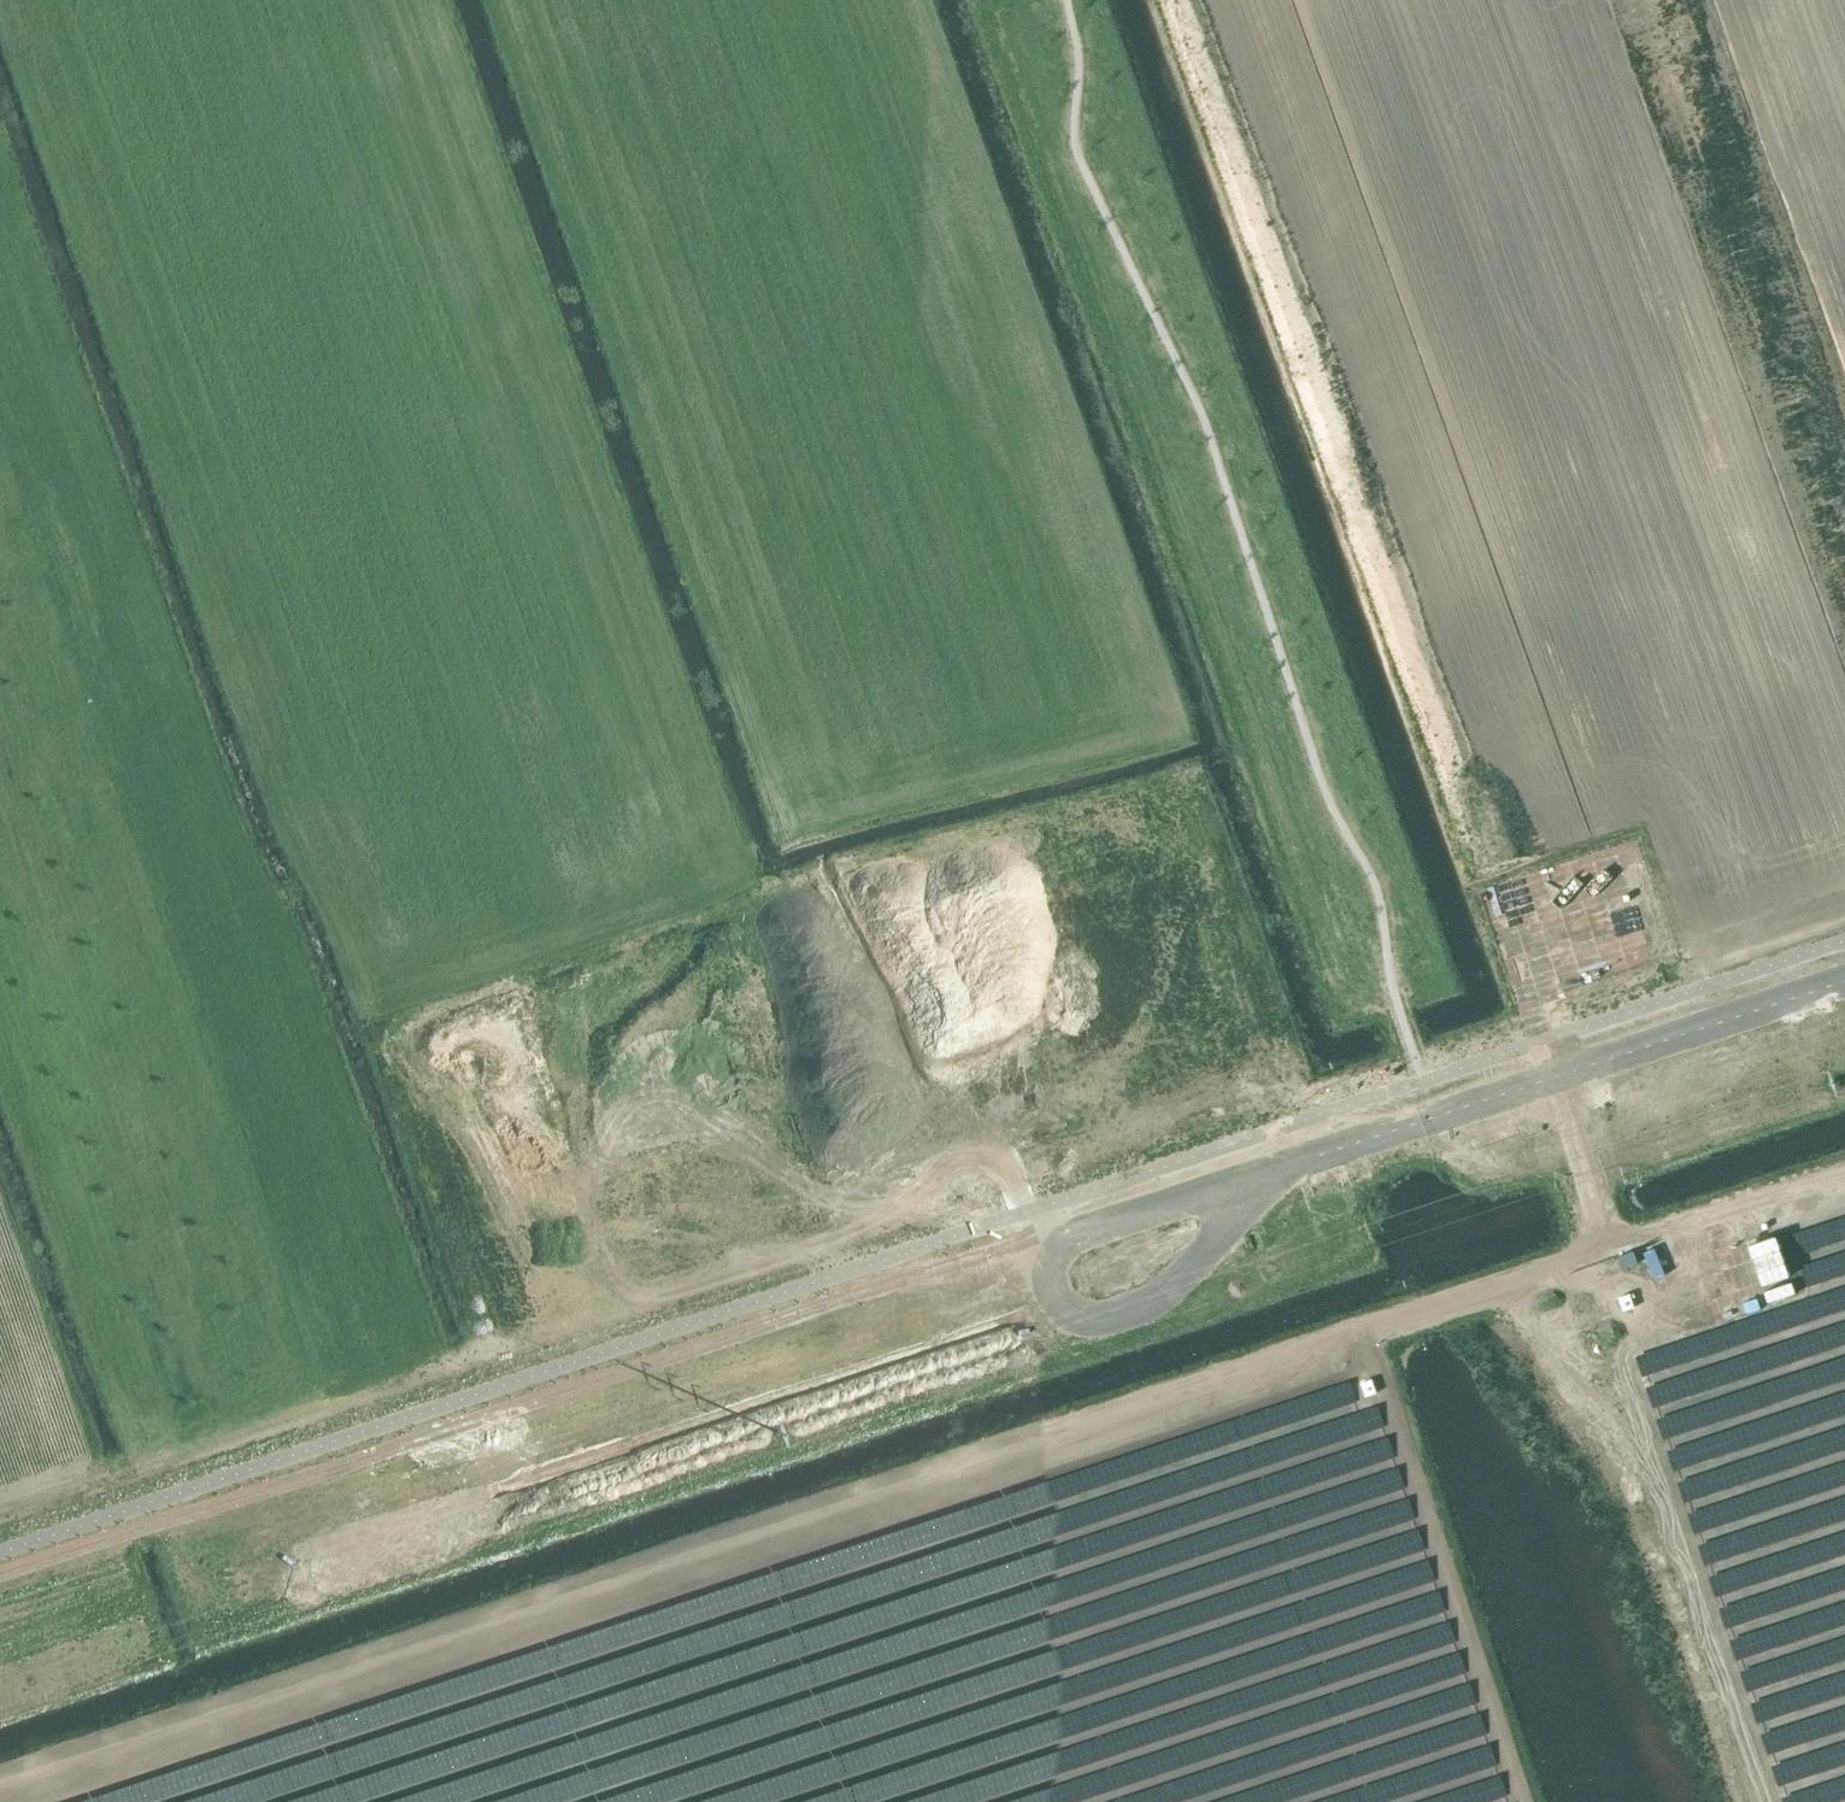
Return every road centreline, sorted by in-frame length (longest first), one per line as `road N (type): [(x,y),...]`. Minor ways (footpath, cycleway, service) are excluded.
road 1 (unclassified): [(1844,982),(1273,1171)]
road 2 (unclassified): [(1273,1171),(1075,1234),(1051,1263),(1052,1292),(1087,1318),(1136,1310),(1176,1287),(1226,1227)]

